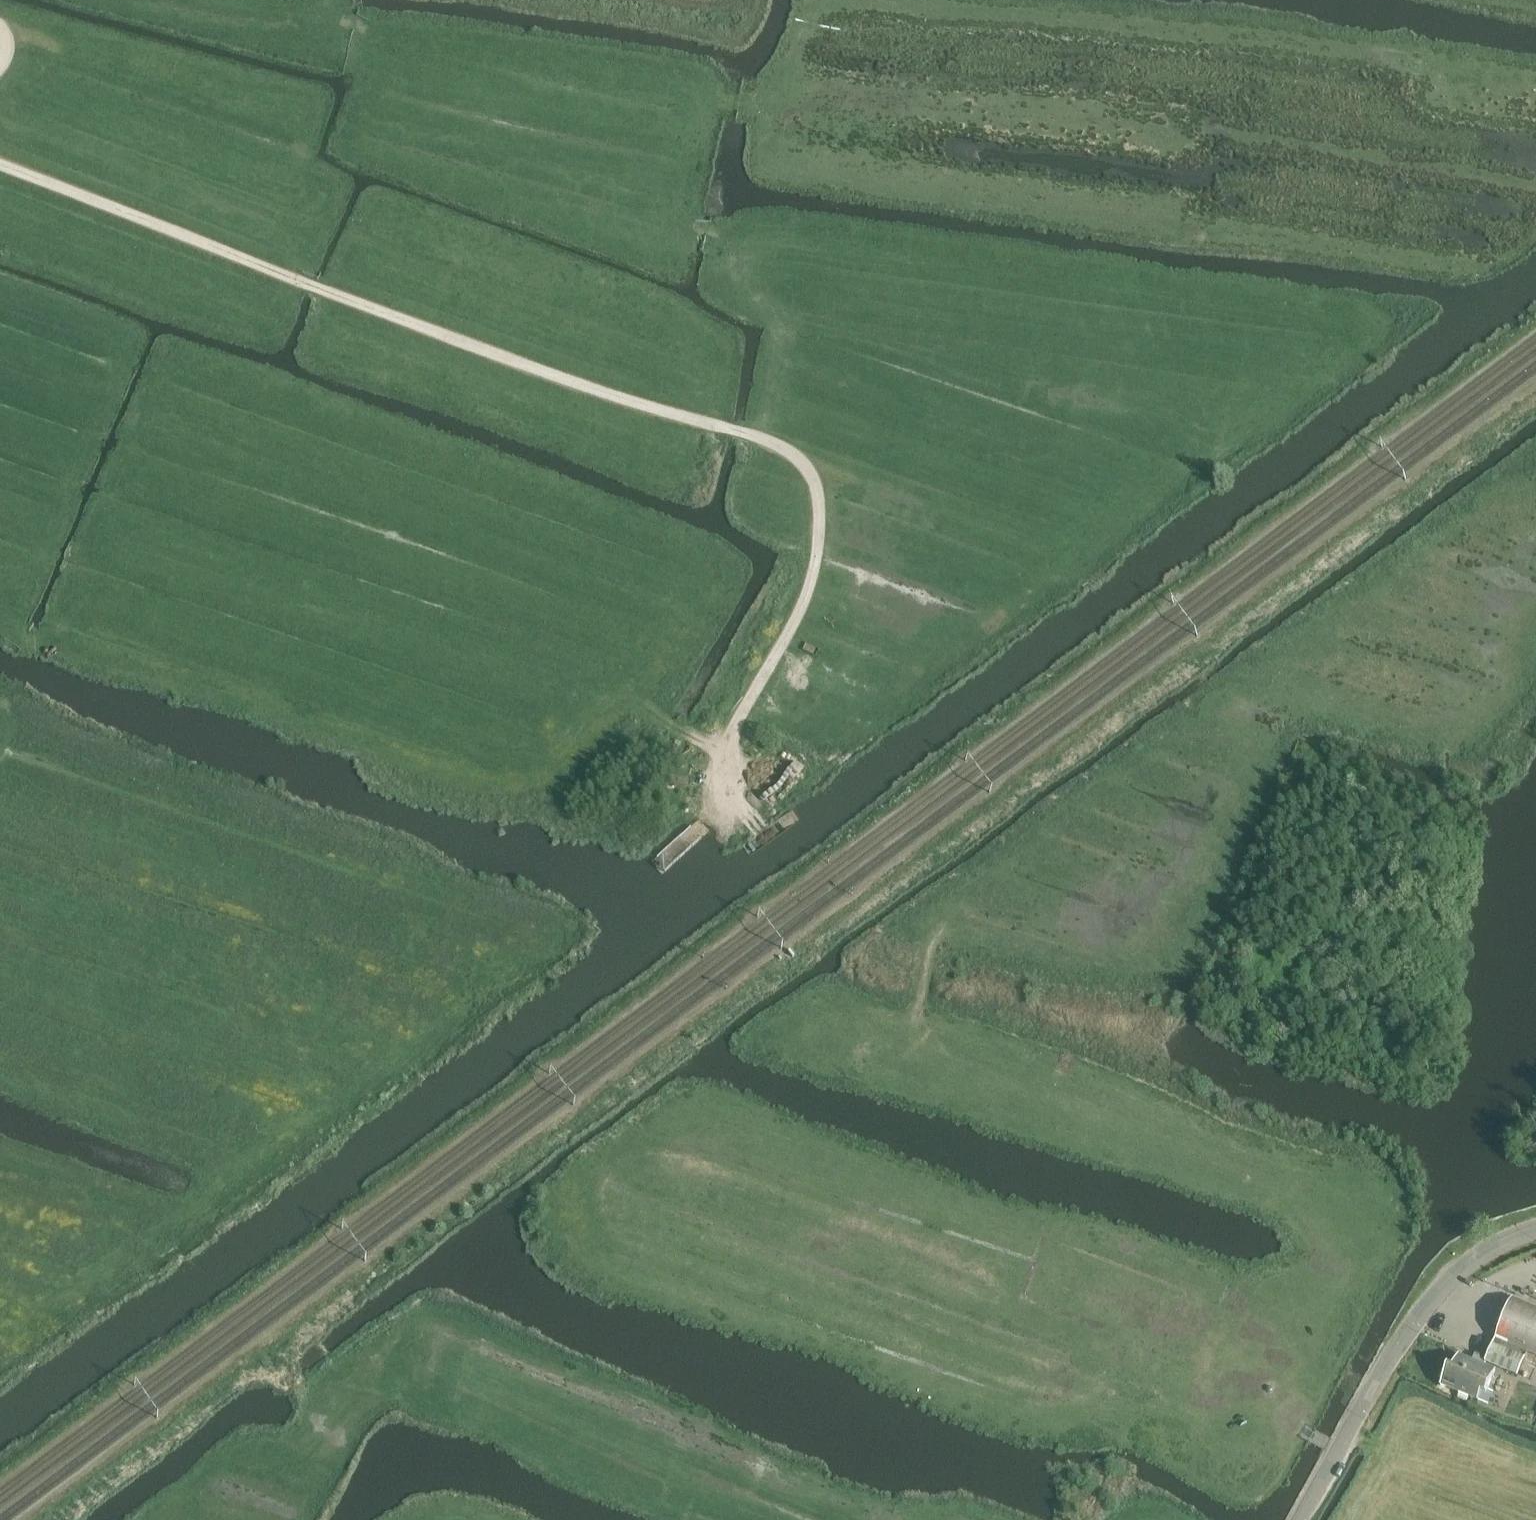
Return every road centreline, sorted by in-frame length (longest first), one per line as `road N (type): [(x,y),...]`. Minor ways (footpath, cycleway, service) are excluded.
road 1 (track): [(0,162),(503,357),(755,436),(801,459),(820,527),(812,579),(730,735),(720,811)]
road 2 (tertiary): [(1301,1519),(1391,1344),(1432,1296),(1487,1251),(1535,1231)]

